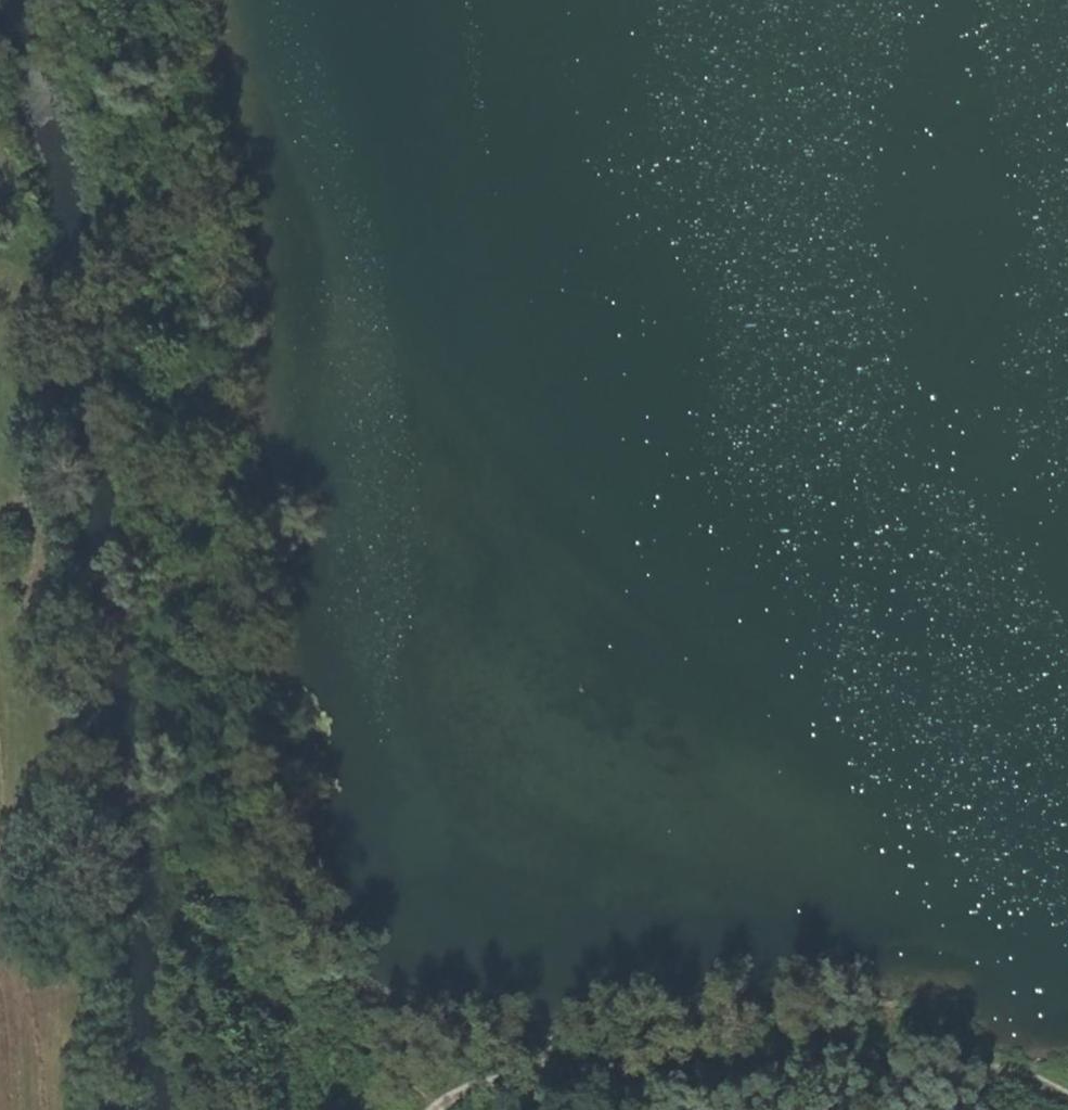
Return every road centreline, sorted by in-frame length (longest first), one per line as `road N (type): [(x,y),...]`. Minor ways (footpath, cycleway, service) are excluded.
road 1 (track): [(1067,1092),(985,1066),(867,1053),(541,1073),(459,1095),(433,1109)]

